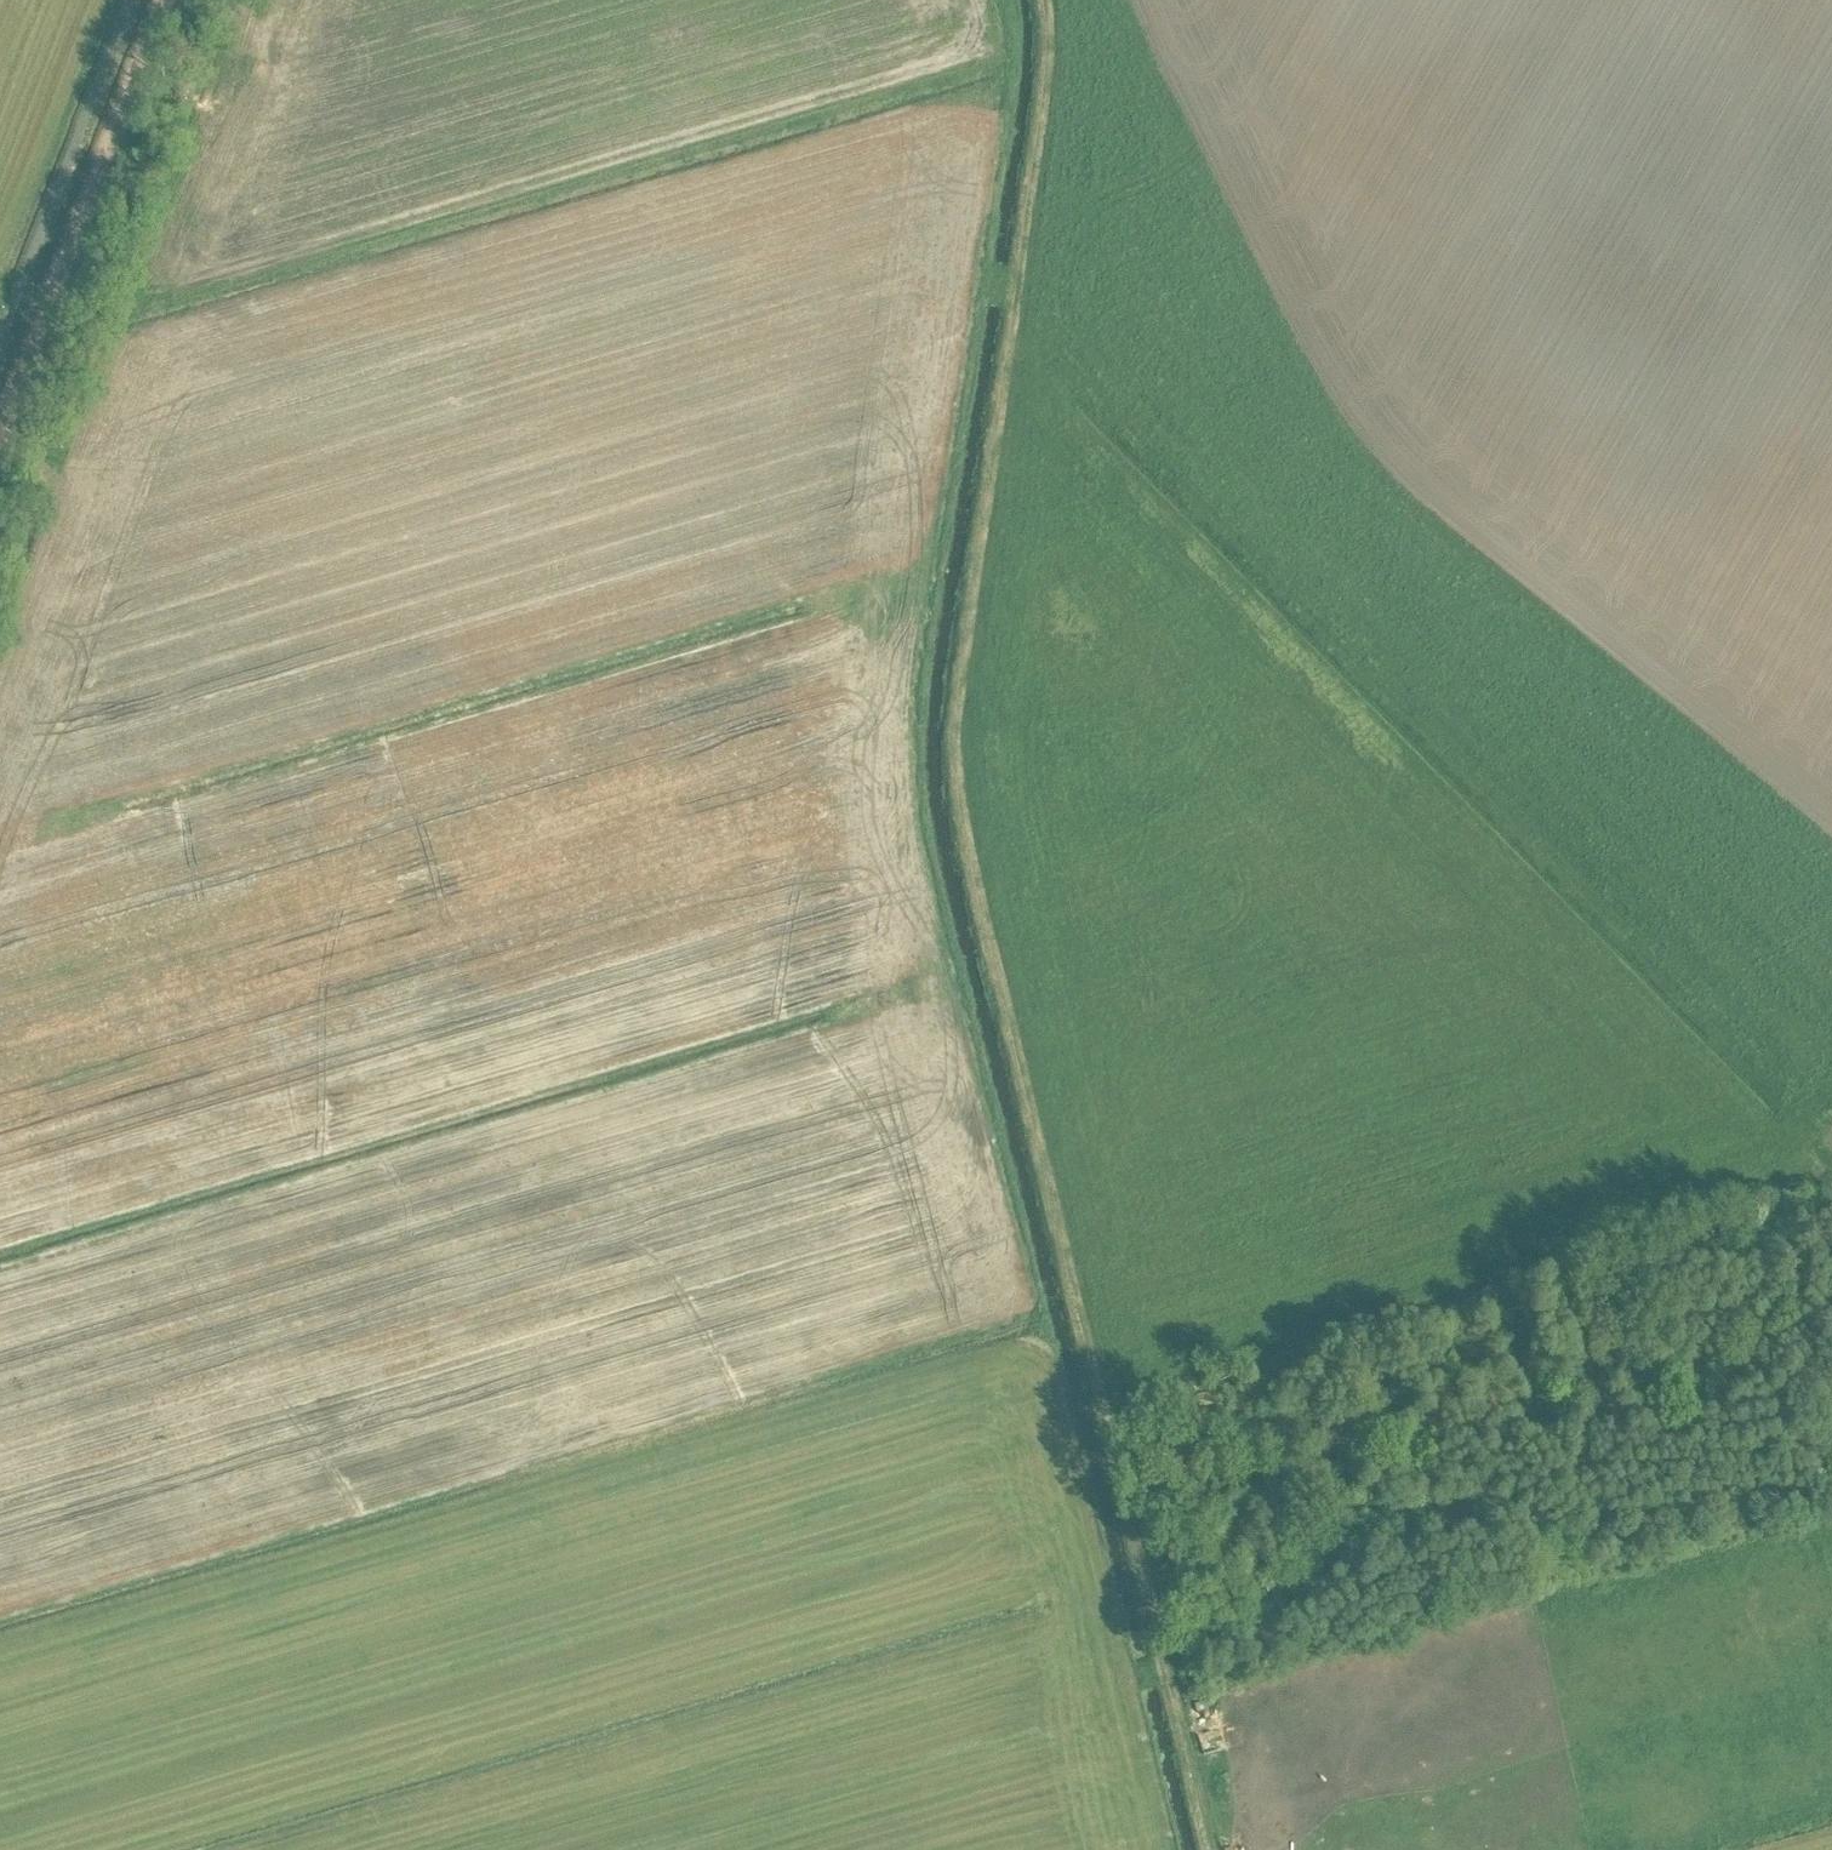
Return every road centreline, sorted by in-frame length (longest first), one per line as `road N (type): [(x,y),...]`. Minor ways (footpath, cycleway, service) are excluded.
road 1 (track): [(0,434),(162,0)]

